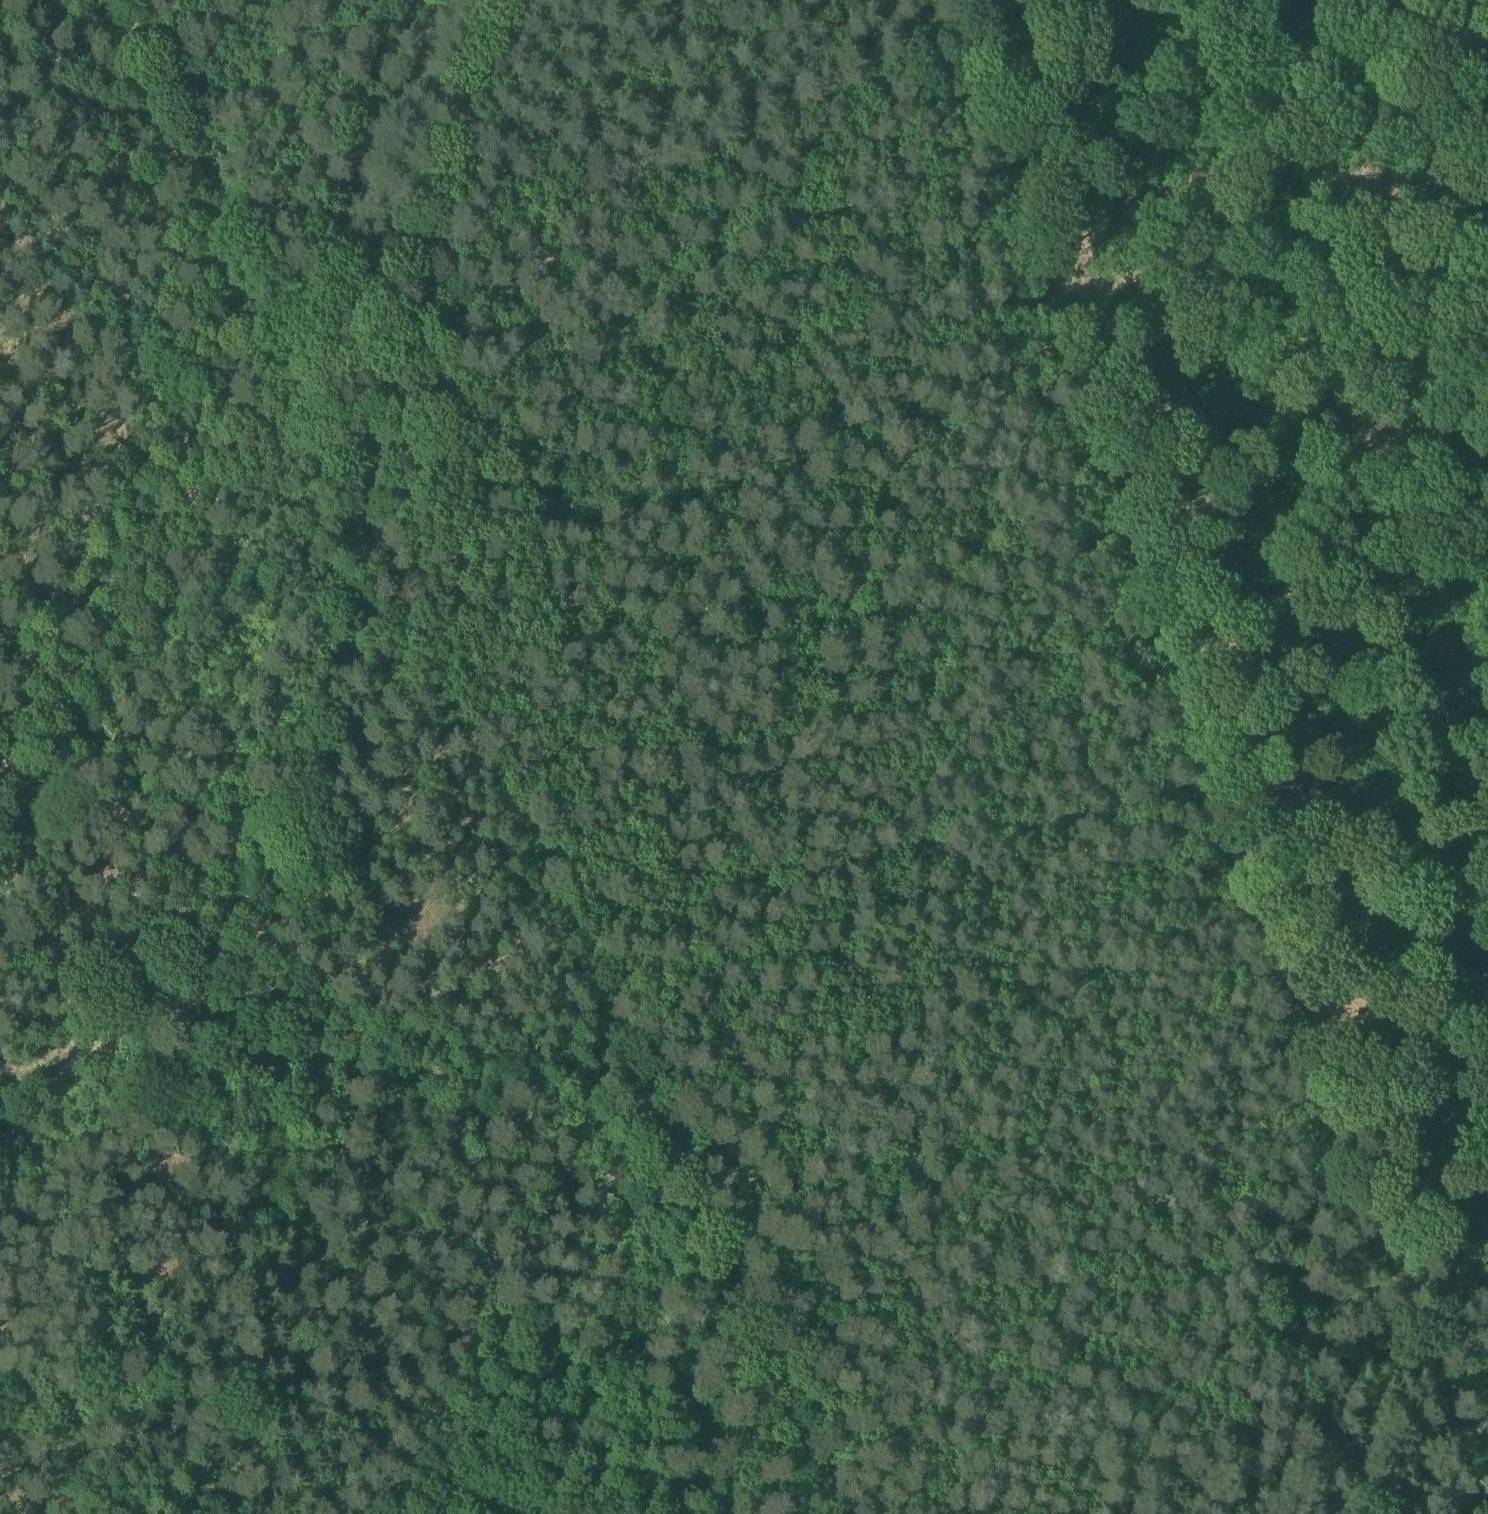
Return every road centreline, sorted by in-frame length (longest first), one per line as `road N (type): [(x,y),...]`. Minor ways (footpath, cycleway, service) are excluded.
road 1 (track): [(835,1513),(477,757),(376,523)]
road 2 (track): [(376,523),(366,423),(420,311),(469,252),(538,212),(967,46),(1014,0)]
road 3 (track): [(376,523),(352,553),(315,727),(303,829),(263,931),(185,994),(78,1057),(0,1150)]
road 4 (track): [(1487,475),(1307,0)]

